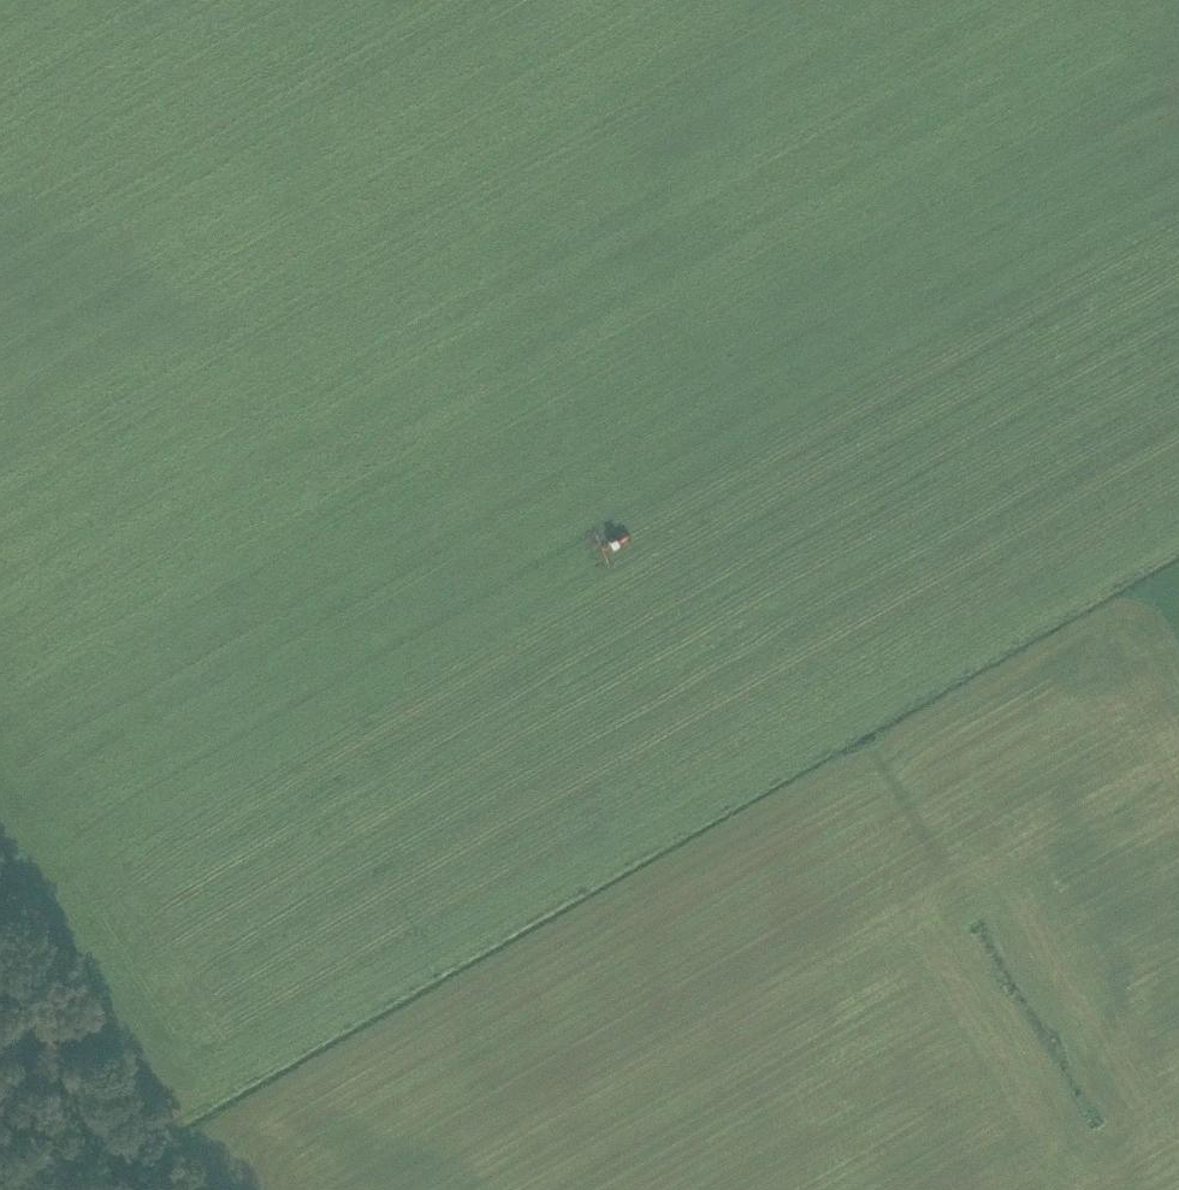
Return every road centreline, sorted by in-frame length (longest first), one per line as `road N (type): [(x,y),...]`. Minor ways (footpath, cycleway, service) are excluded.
road 1 (track): [(135,1189),(0,968)]

